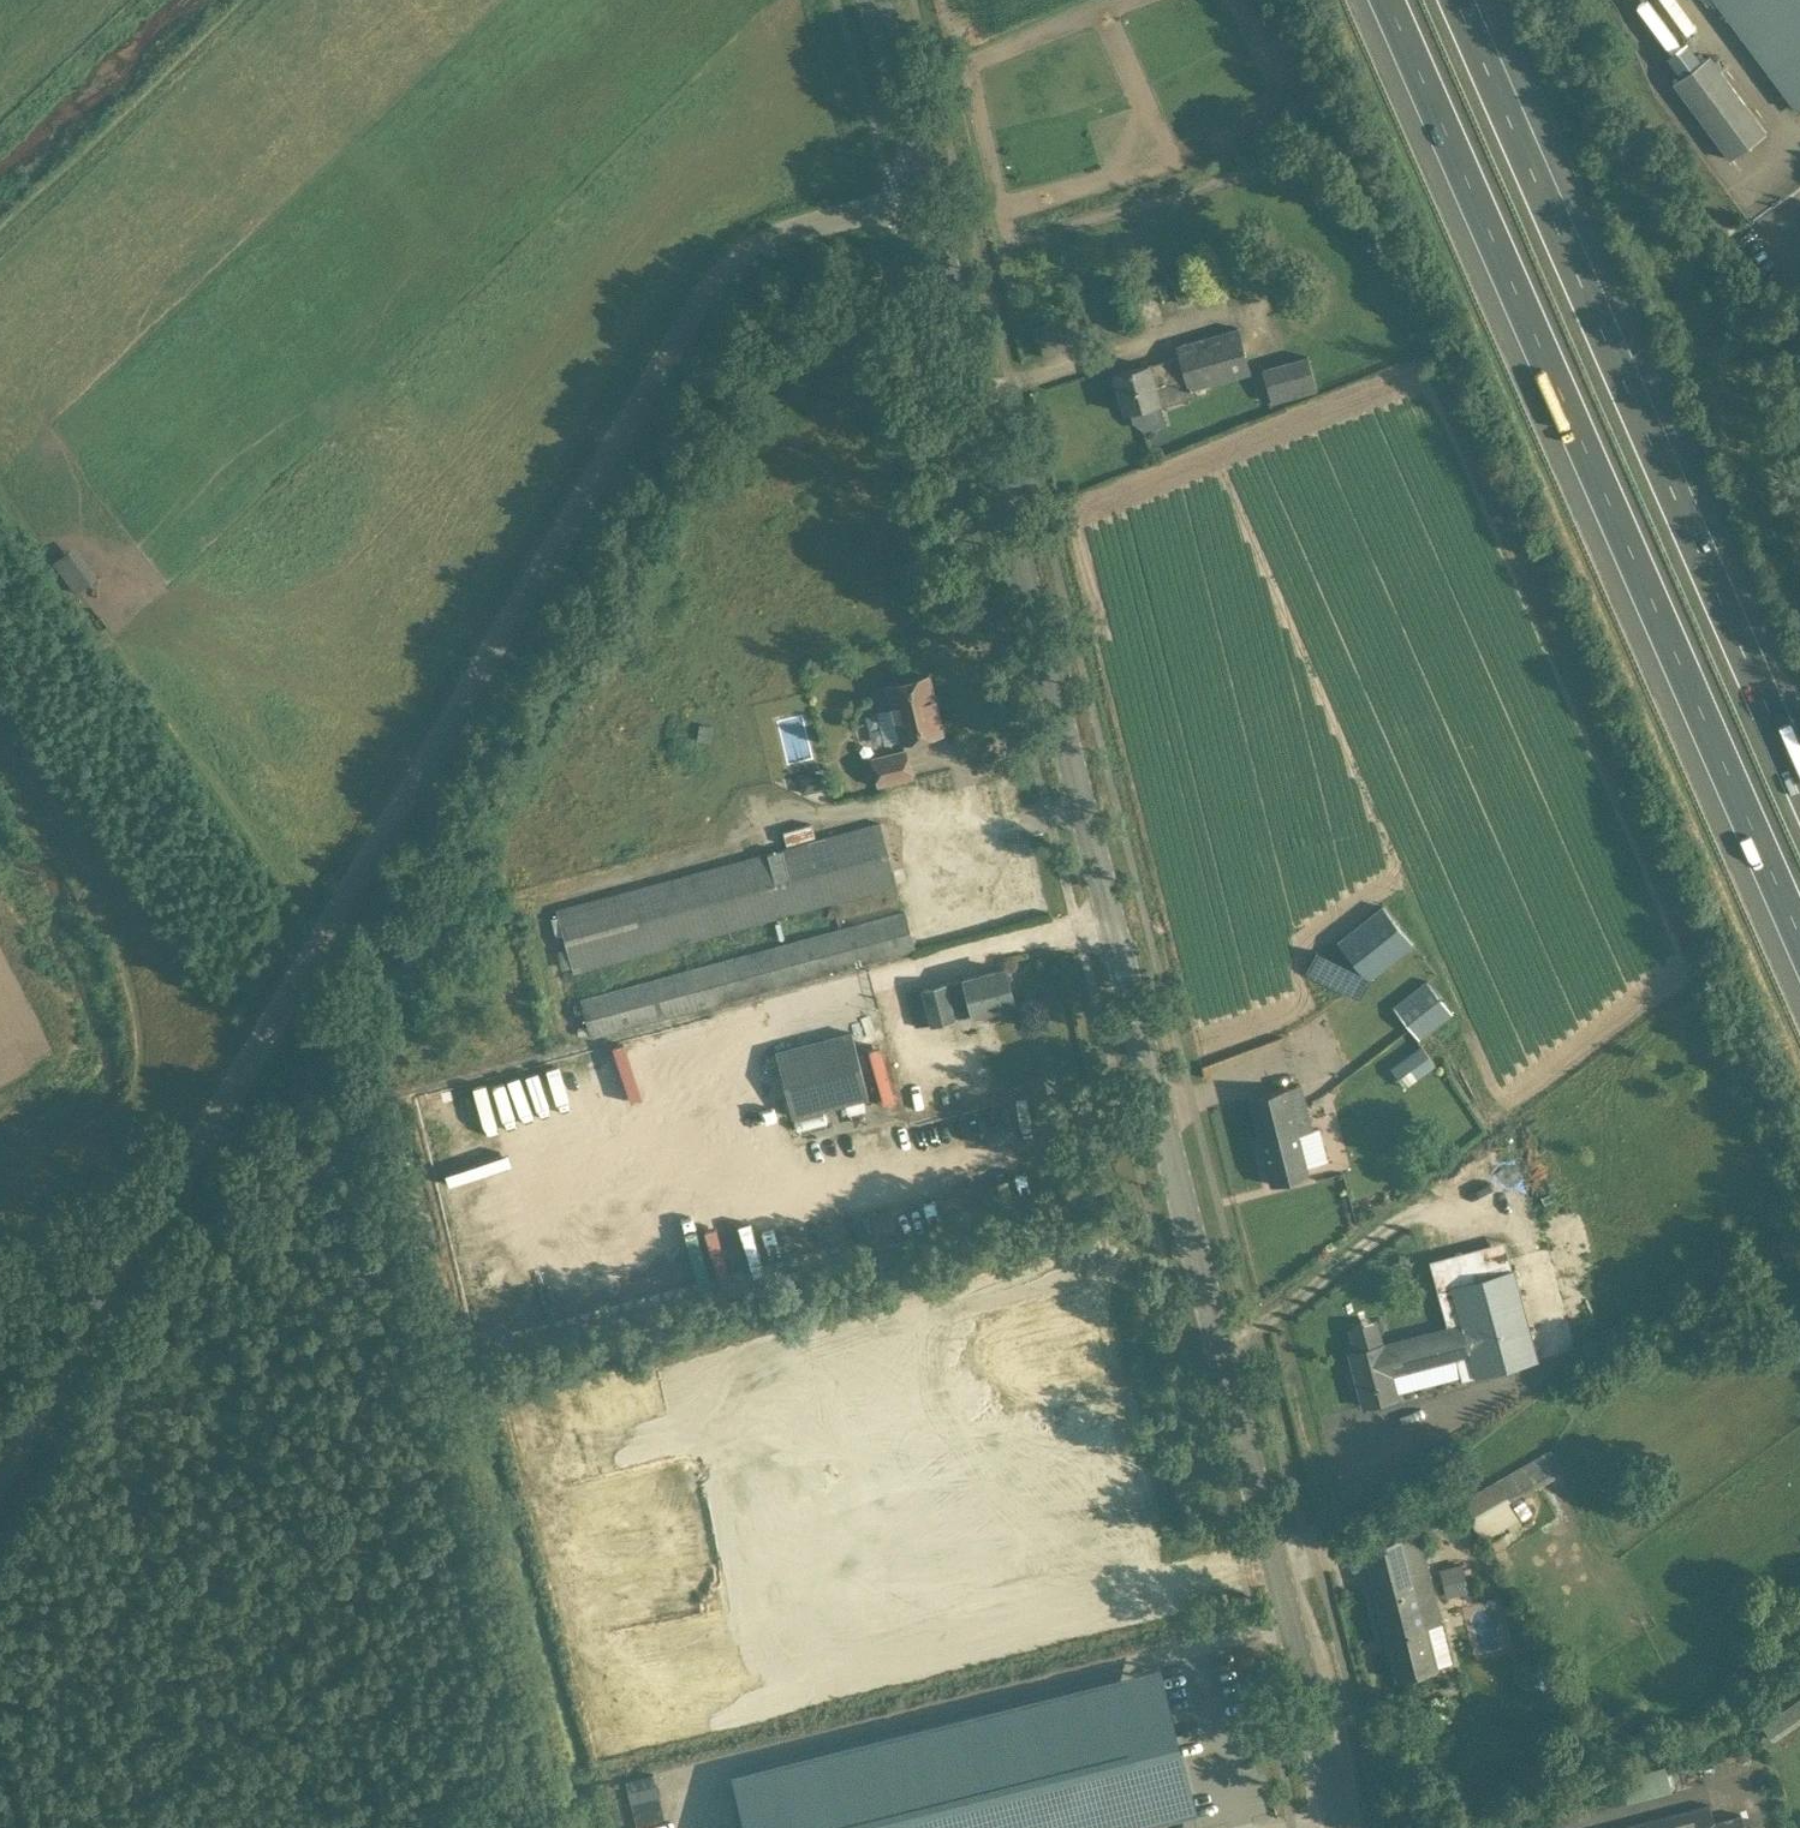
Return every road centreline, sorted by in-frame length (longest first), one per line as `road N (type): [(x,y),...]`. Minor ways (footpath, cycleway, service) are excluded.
road 1 (tertiary): [(1348,1827),(934,194)]
road 2 (unclassified): [(0,1482),(692,329),(741,265),(772,243),(934,194)]
road 3 (motorway): [(1388,0),(1799,935)]
road 4 (motorway): [(1799,782),(1458,0)]
road 5 (tertiary): [(934,194),(884,0)]

